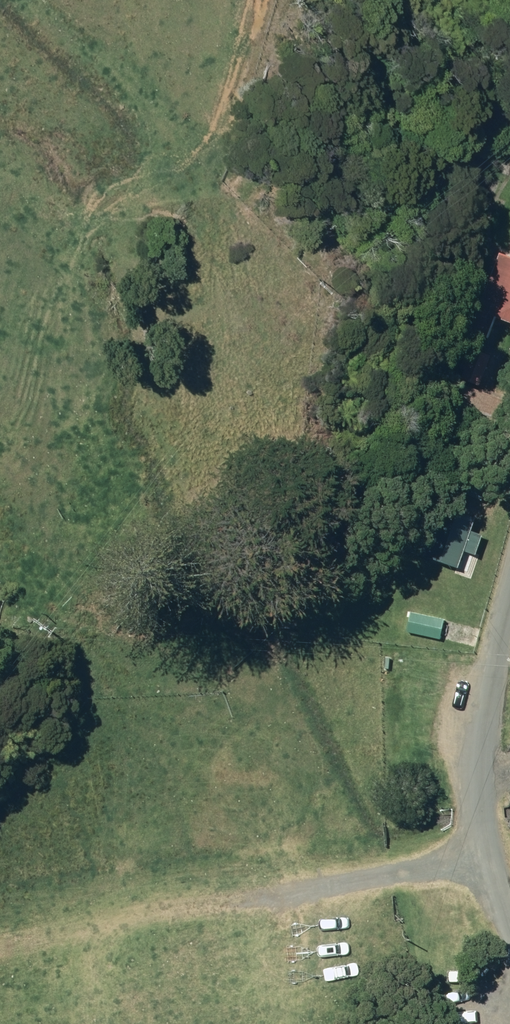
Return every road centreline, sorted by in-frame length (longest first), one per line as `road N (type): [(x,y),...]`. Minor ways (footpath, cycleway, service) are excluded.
road 1 (tertiary): [(509,943),(480,852),(478,813),(509,590)]
road 2 (track): [(274,892),(370,858),(479,842)]

